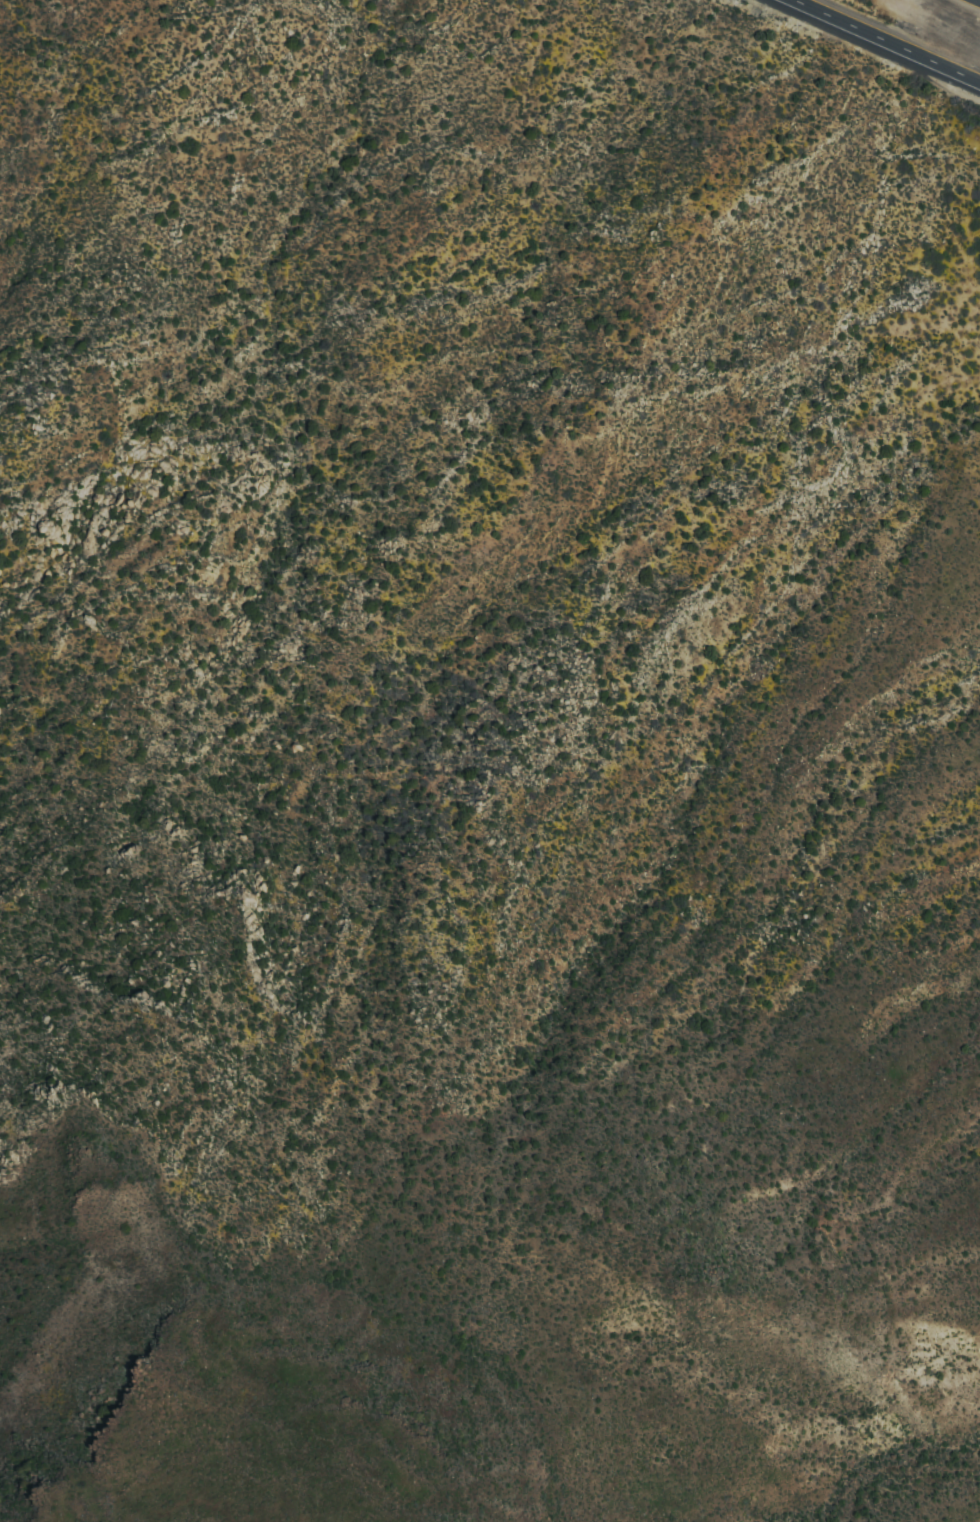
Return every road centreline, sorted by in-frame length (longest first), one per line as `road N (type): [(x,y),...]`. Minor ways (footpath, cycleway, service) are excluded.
road 1 (motorway): [(802,0),(979,80)]

